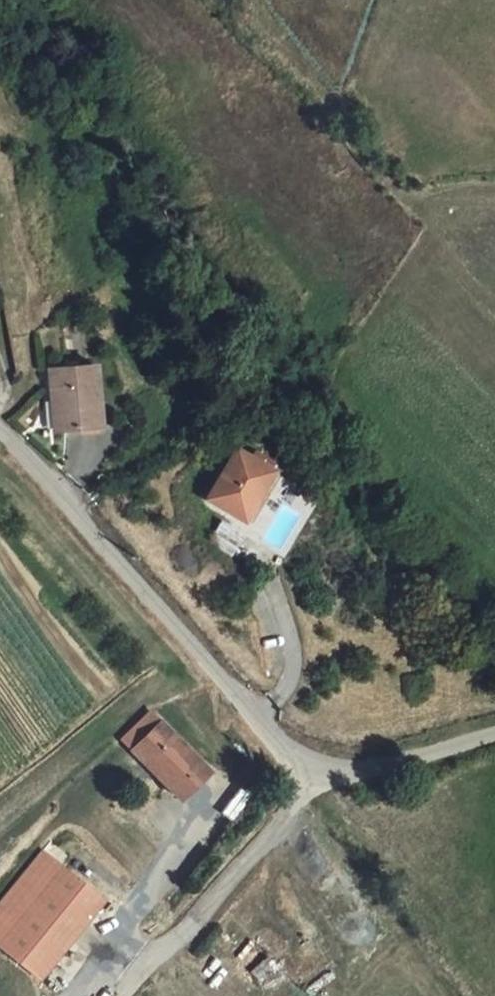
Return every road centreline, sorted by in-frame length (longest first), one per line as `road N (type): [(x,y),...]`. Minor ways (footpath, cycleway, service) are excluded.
road 1 (unclassified): [(0,430),(46,466),(321,782),(494,734)]

